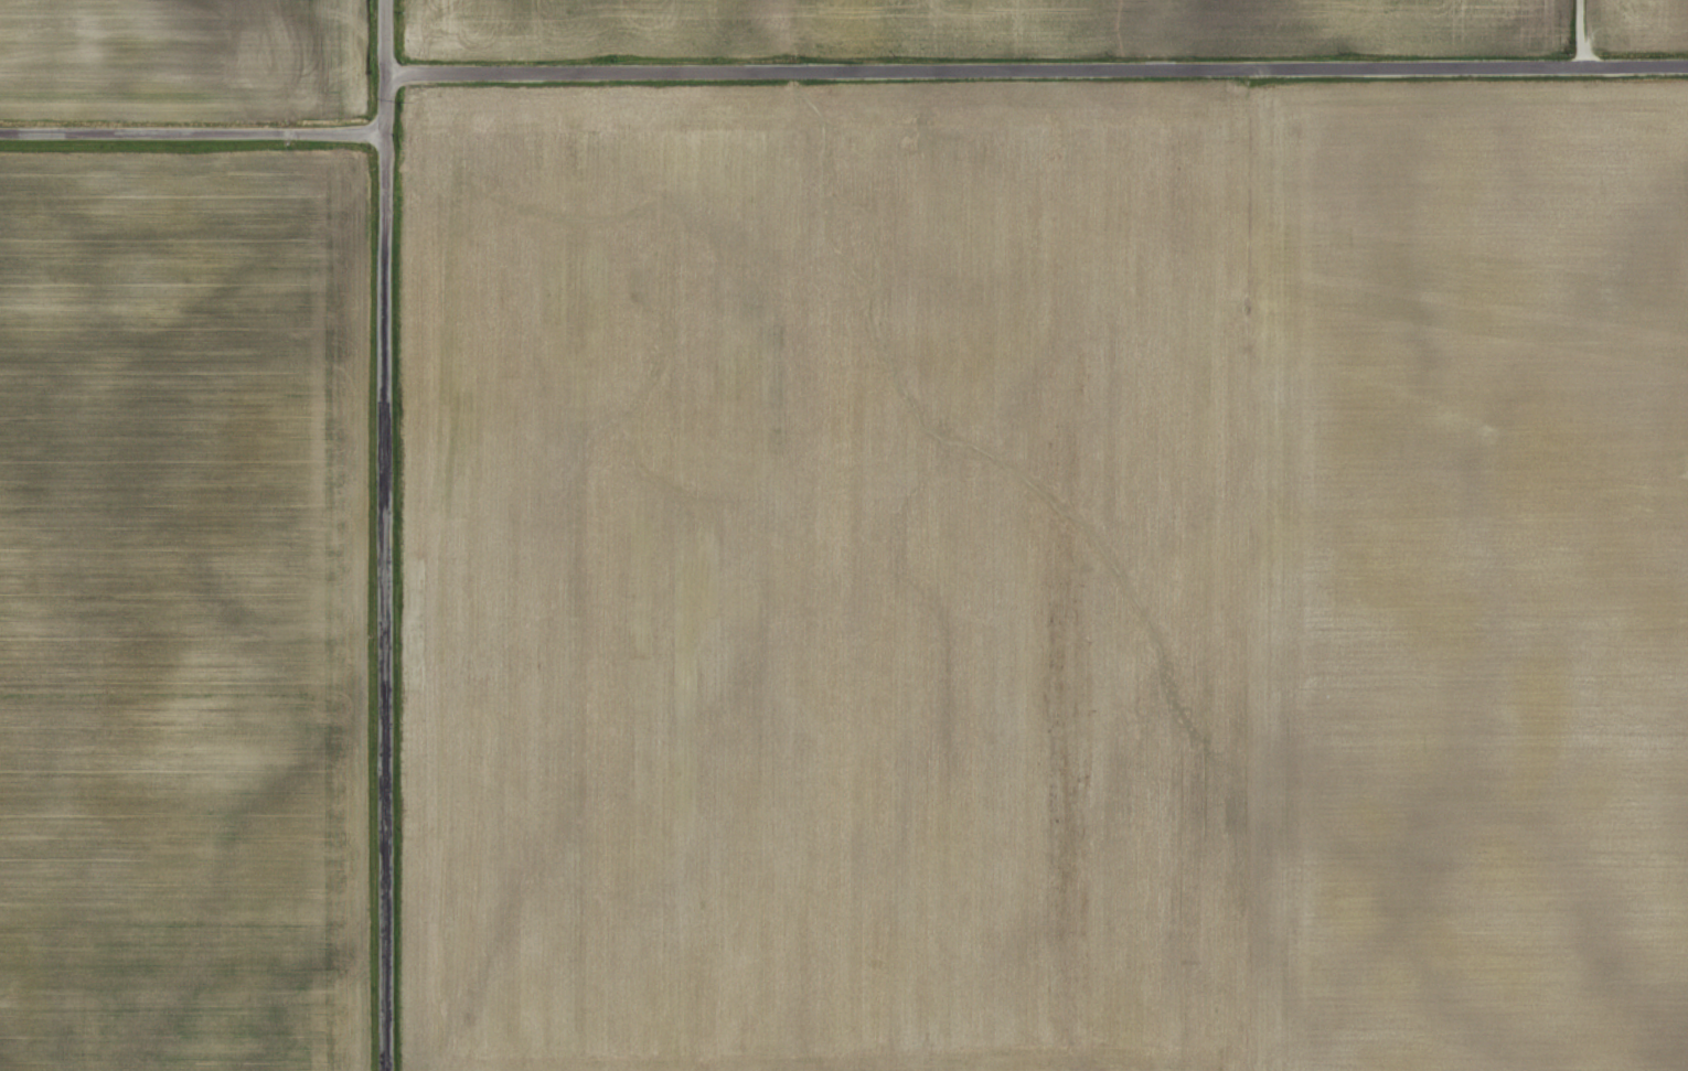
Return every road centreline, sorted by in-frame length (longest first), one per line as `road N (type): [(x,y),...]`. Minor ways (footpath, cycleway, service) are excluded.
road 1 (residential): [(1687,66),(382,74)]
road 2 (residential): [(383,1070),(378,128)]
road 3 (residential): [(378,128),(0,134)]

